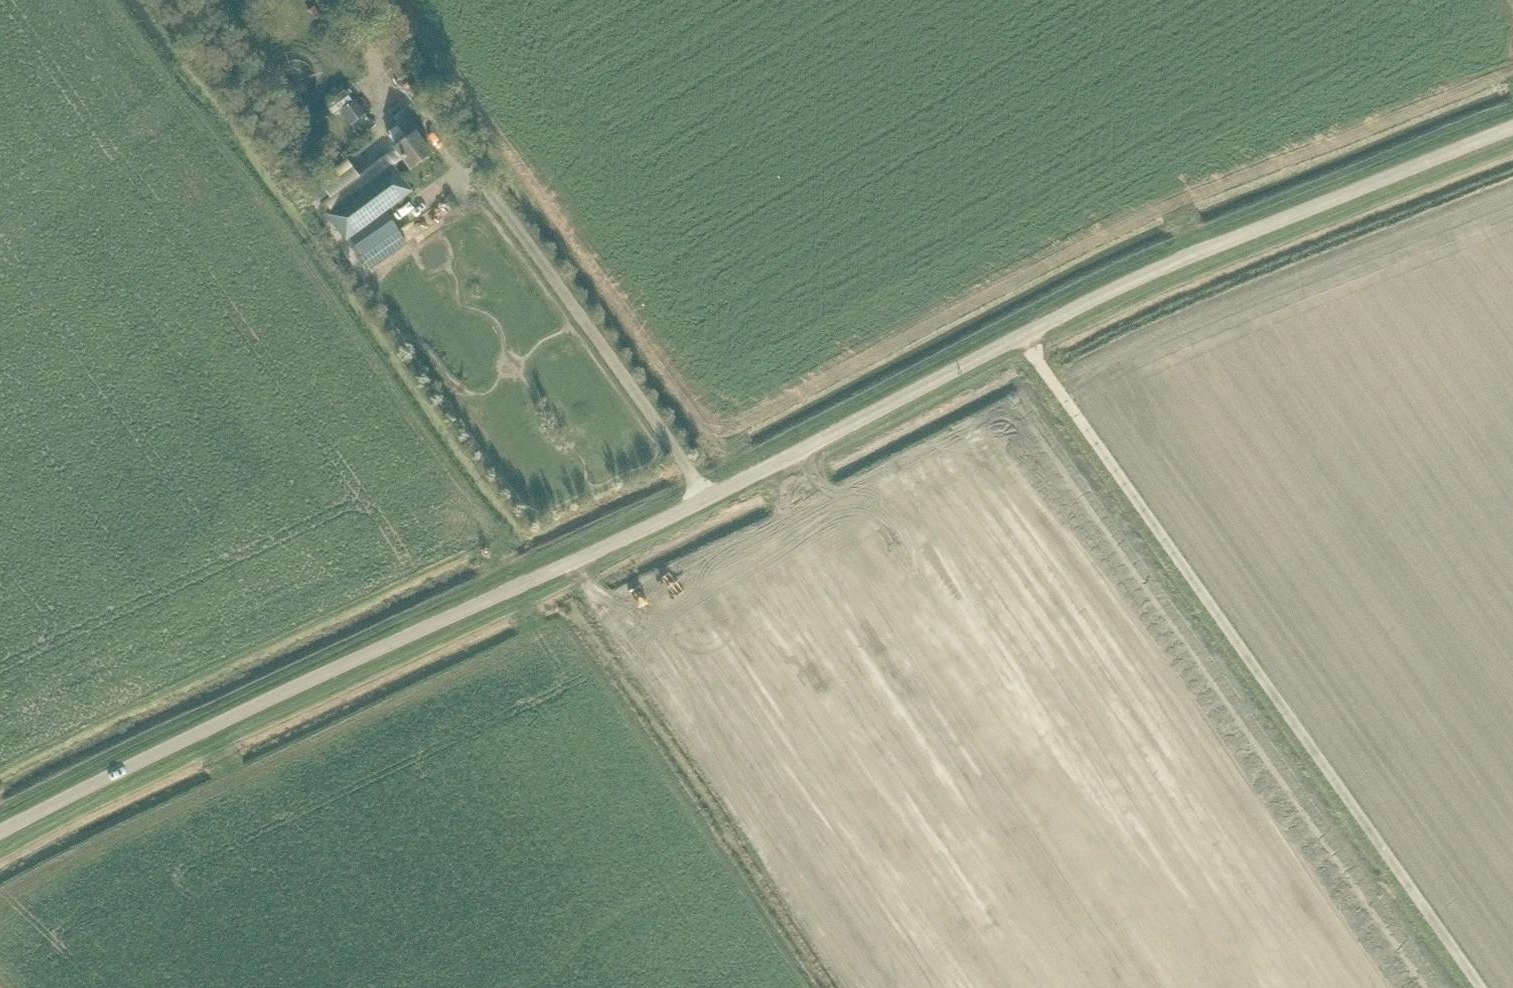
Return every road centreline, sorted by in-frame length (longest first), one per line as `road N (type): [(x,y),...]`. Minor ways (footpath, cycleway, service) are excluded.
road 1 (unclassified): [(0,834),(667,518),(1129,282),(1512,127)]
road 2 (track): [(1022,336),(1481,987)]

